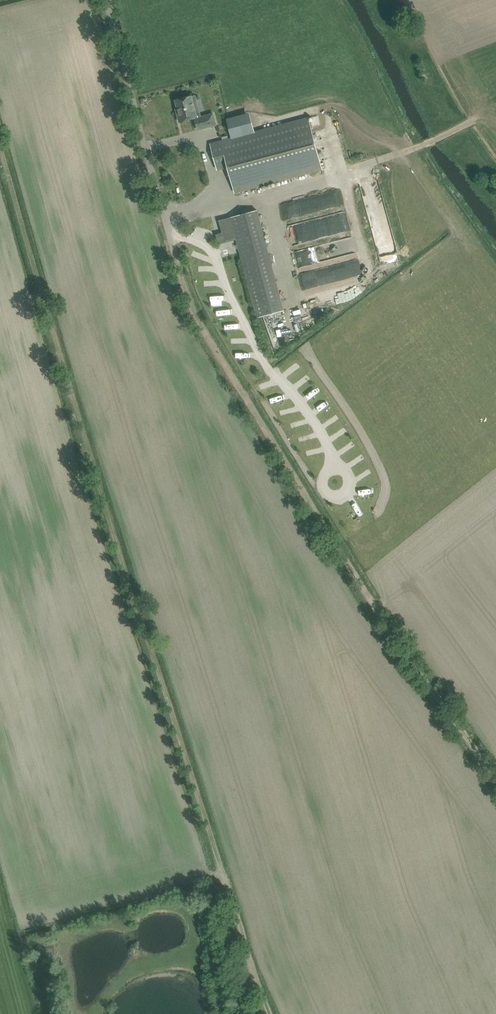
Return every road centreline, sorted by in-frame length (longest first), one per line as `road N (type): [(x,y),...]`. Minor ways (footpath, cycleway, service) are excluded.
road 1 (track): [(271,1013),(0,146)]
road 2 (track): [(187,297),(370,600),(495,778)]
road 3 (unclassified): [(187,297),(108,0)]
road 4 (track): [(418,149),(495,255)]
road 5 (track): [(353,168),(473,123)]

